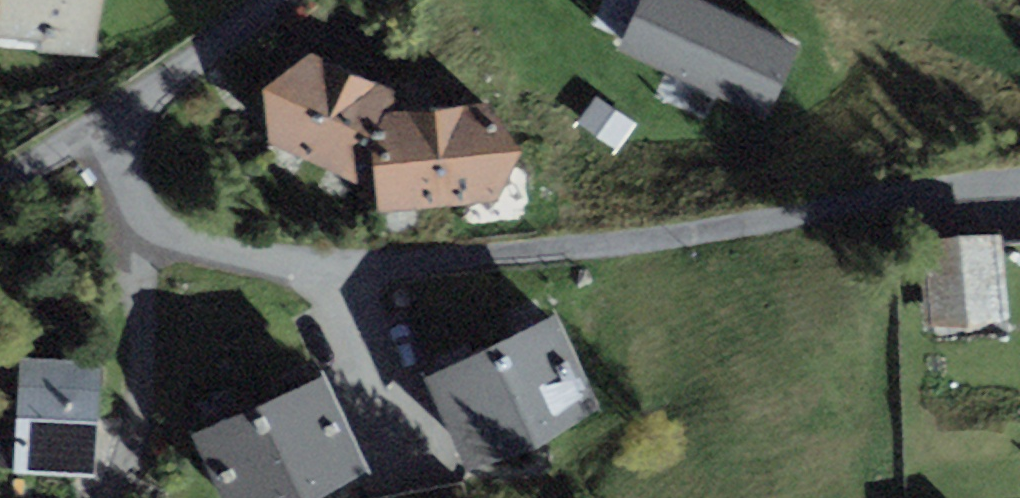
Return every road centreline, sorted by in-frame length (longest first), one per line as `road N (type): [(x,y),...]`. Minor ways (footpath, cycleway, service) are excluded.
road 1 (residential): [(0,184),(192,66),(274,0)]

